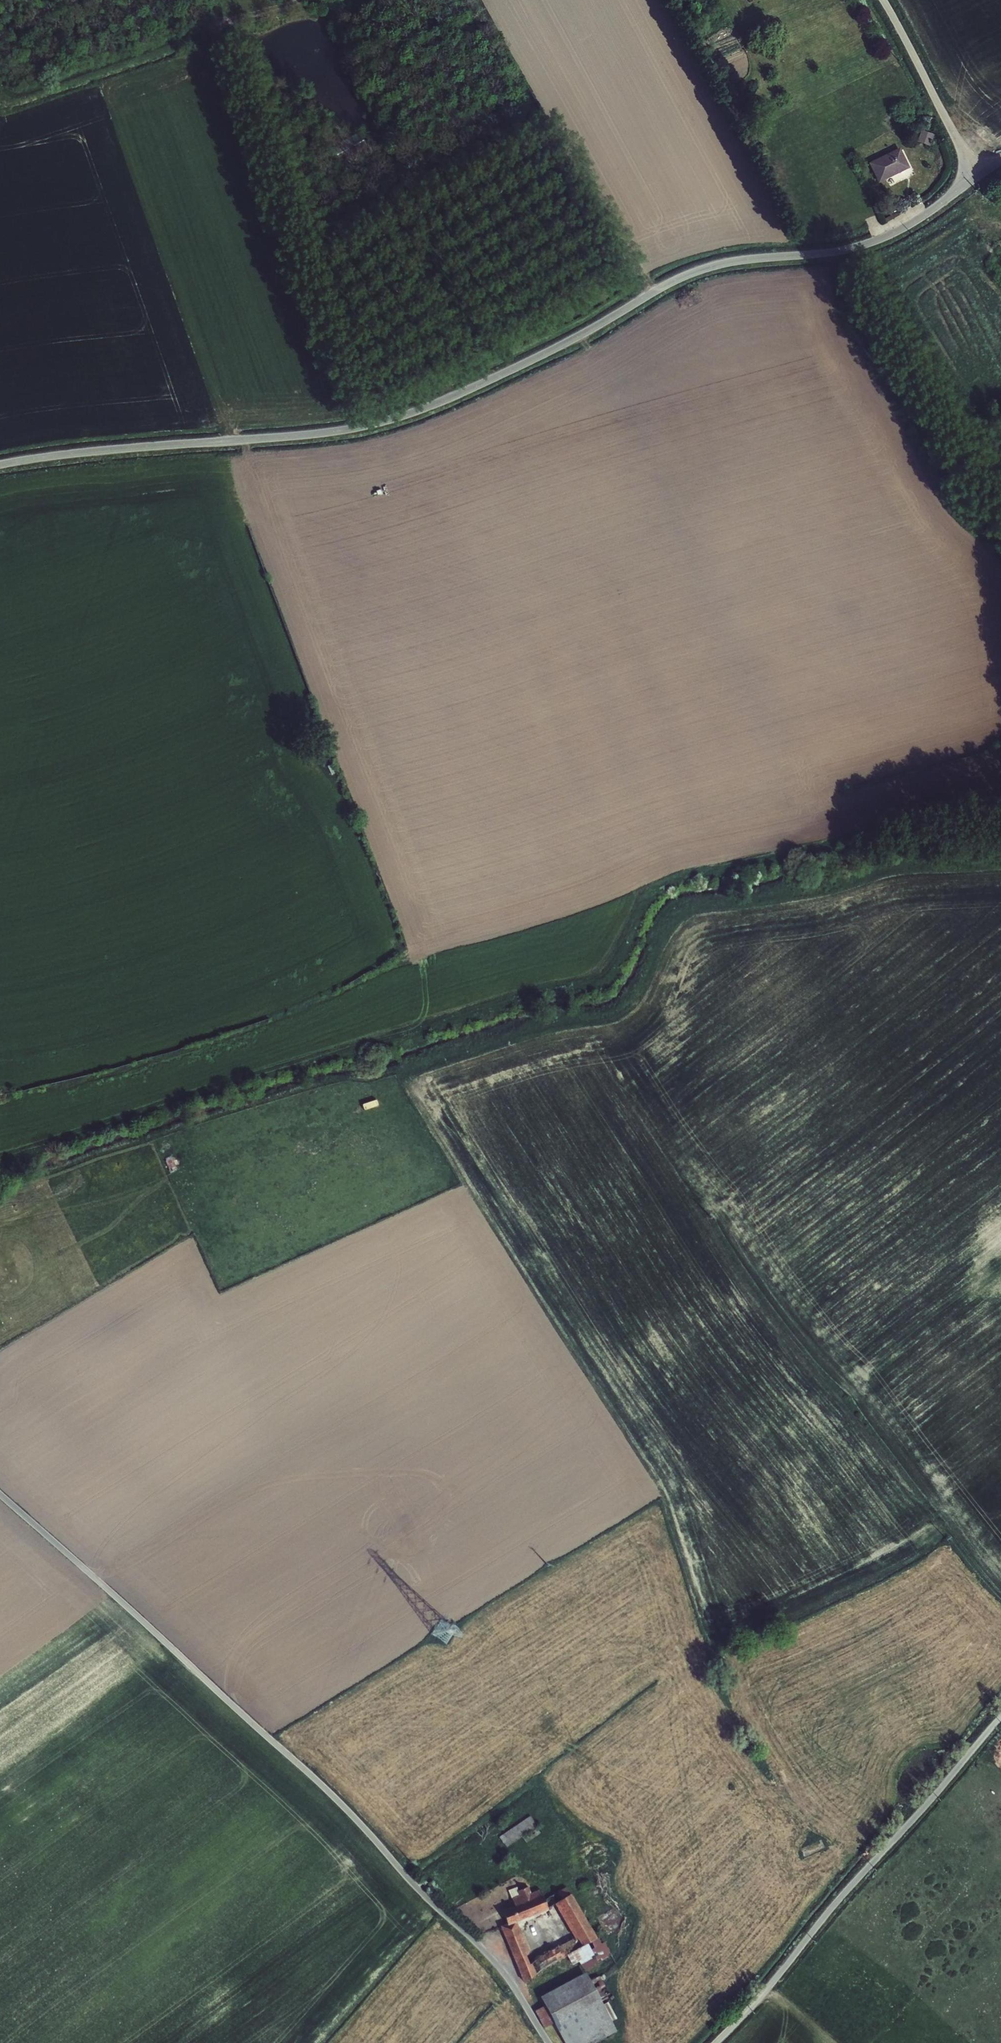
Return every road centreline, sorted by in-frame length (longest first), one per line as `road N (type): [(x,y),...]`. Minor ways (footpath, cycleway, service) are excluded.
road 1 (unclassified): [(976,179),(916,220),(855,248),(701,269),(531,361),(400,417),(318,434),(0,464)]
road 2 (unclassified): [(0,1493),(327,1790),(500,1968),(550,2042)]
road 3 (unclassified): [(715,2042),(1000,1716)]
road 4 (unclassified): [(883,0),(976,179)]

